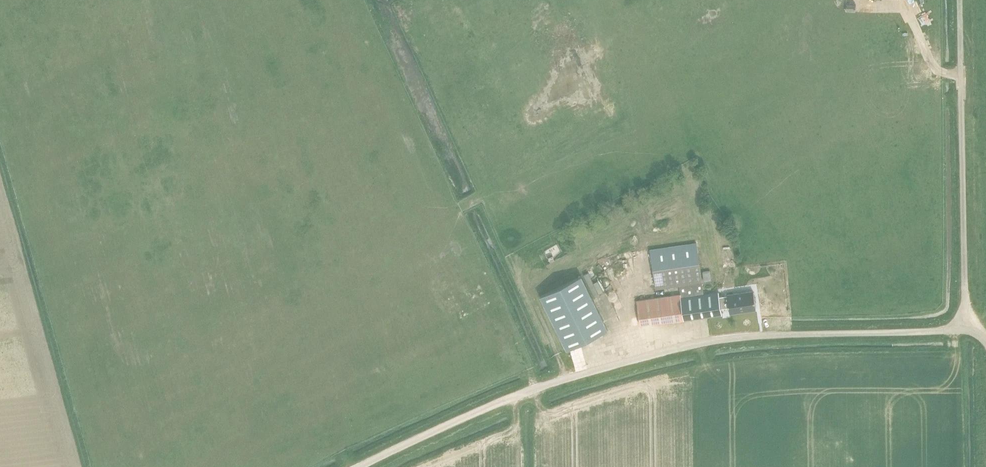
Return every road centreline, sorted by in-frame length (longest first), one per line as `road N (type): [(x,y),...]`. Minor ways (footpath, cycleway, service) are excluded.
road 1 (unclassified): [(366,466),(510,401),(666,353),(777,337),(963,328)]
road 2 (unclassified): [(963,328),(960,0)]

